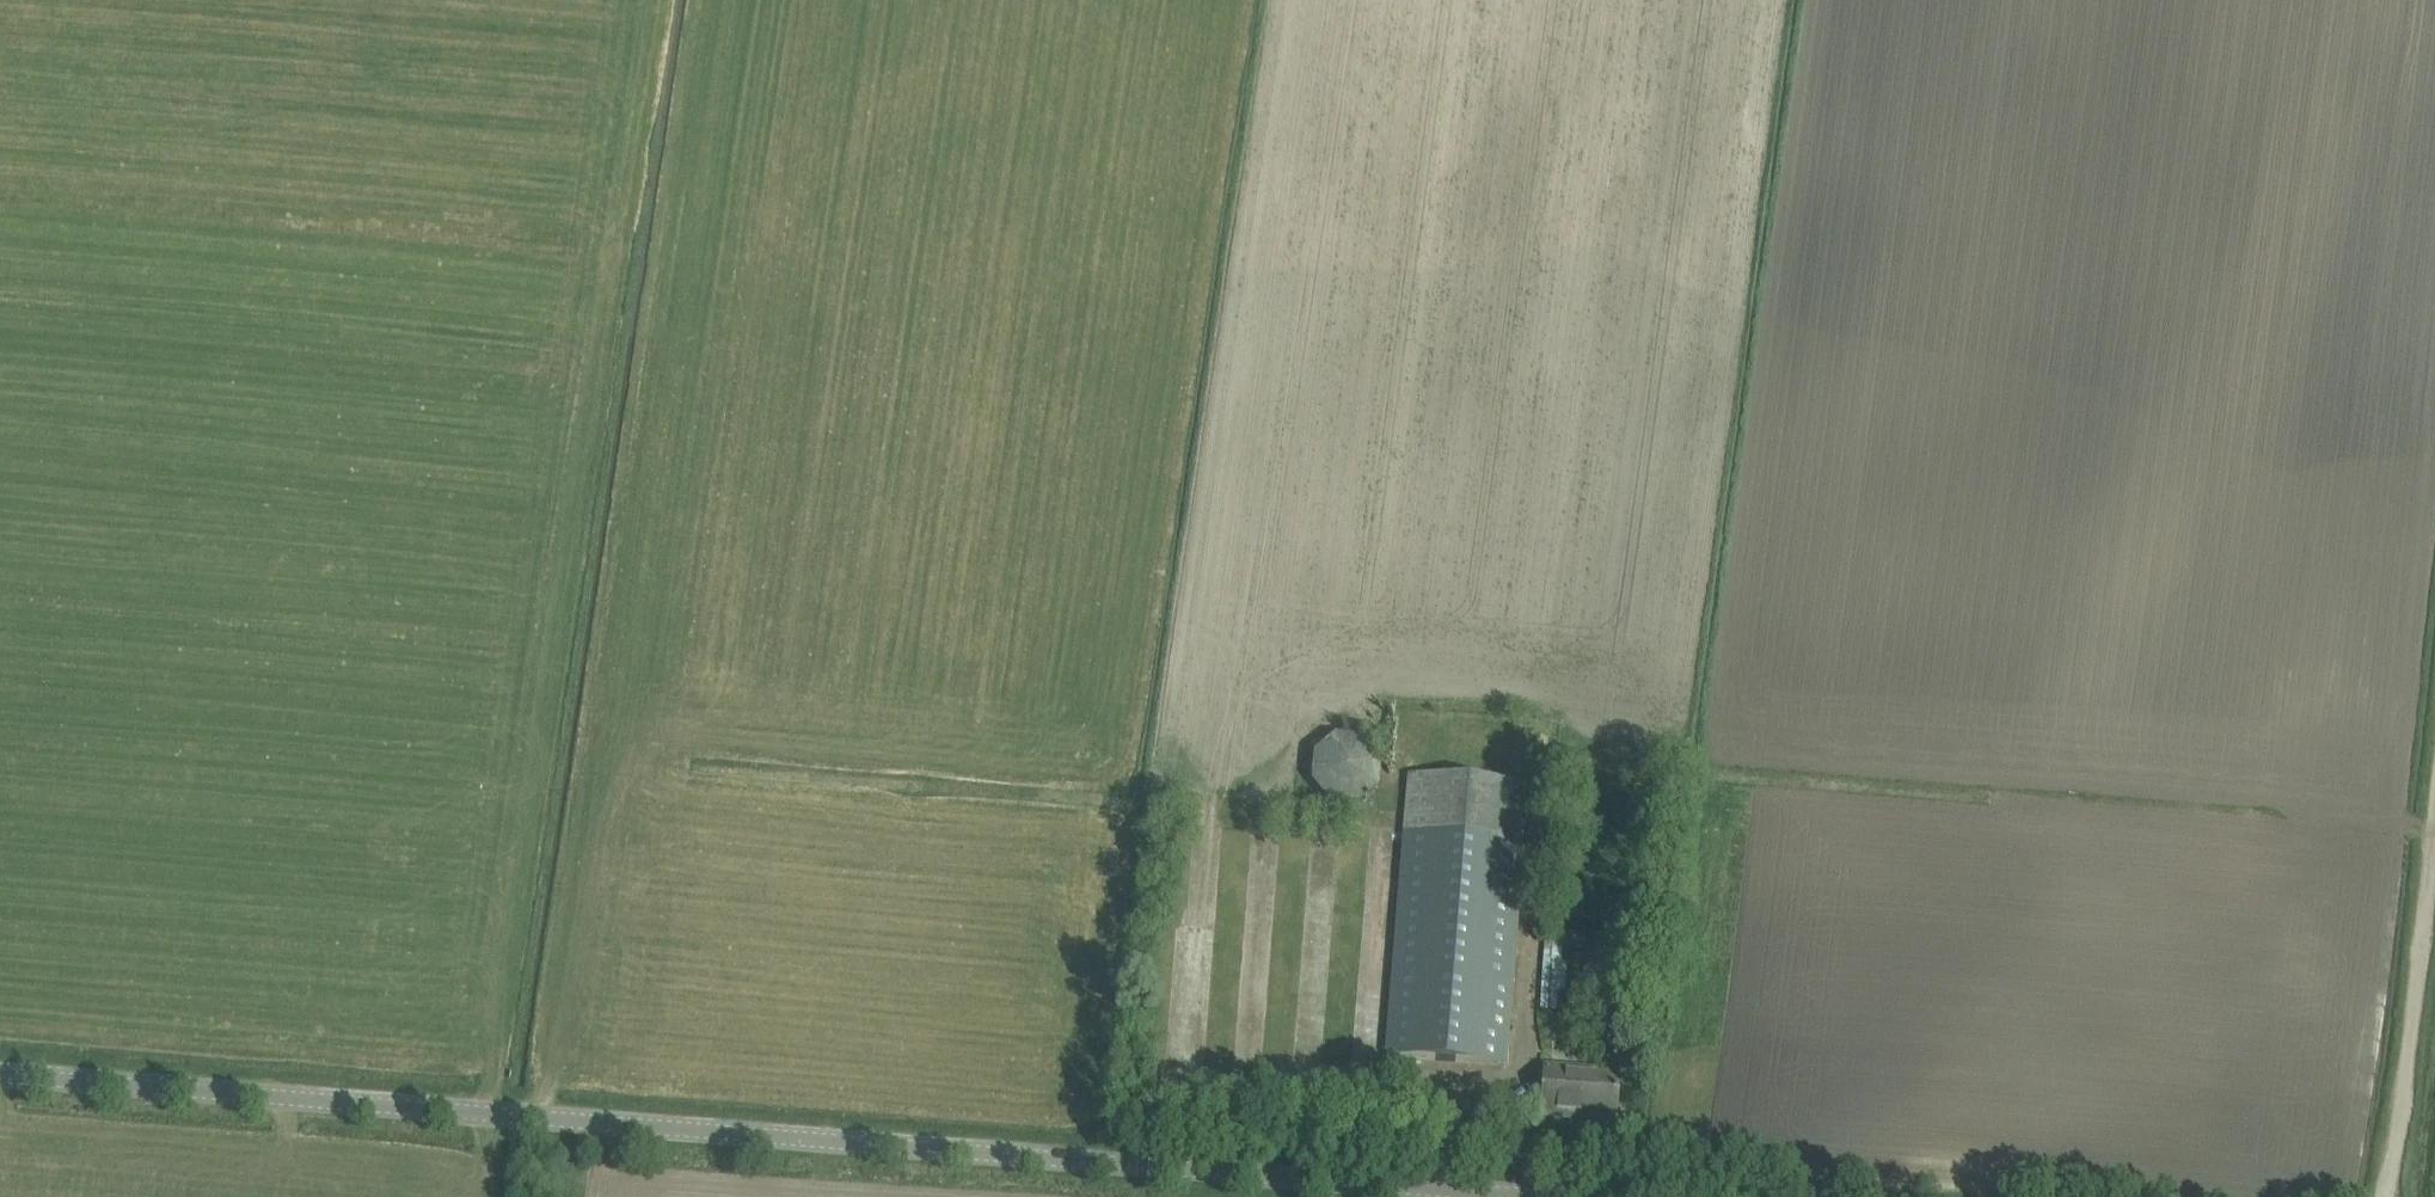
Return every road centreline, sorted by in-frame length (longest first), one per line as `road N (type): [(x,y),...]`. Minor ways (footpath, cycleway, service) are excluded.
road 1 (unclassified): [(1496,1196),(0,1074)]
road 2 (track): [(2391,1196),(2434,808)]

